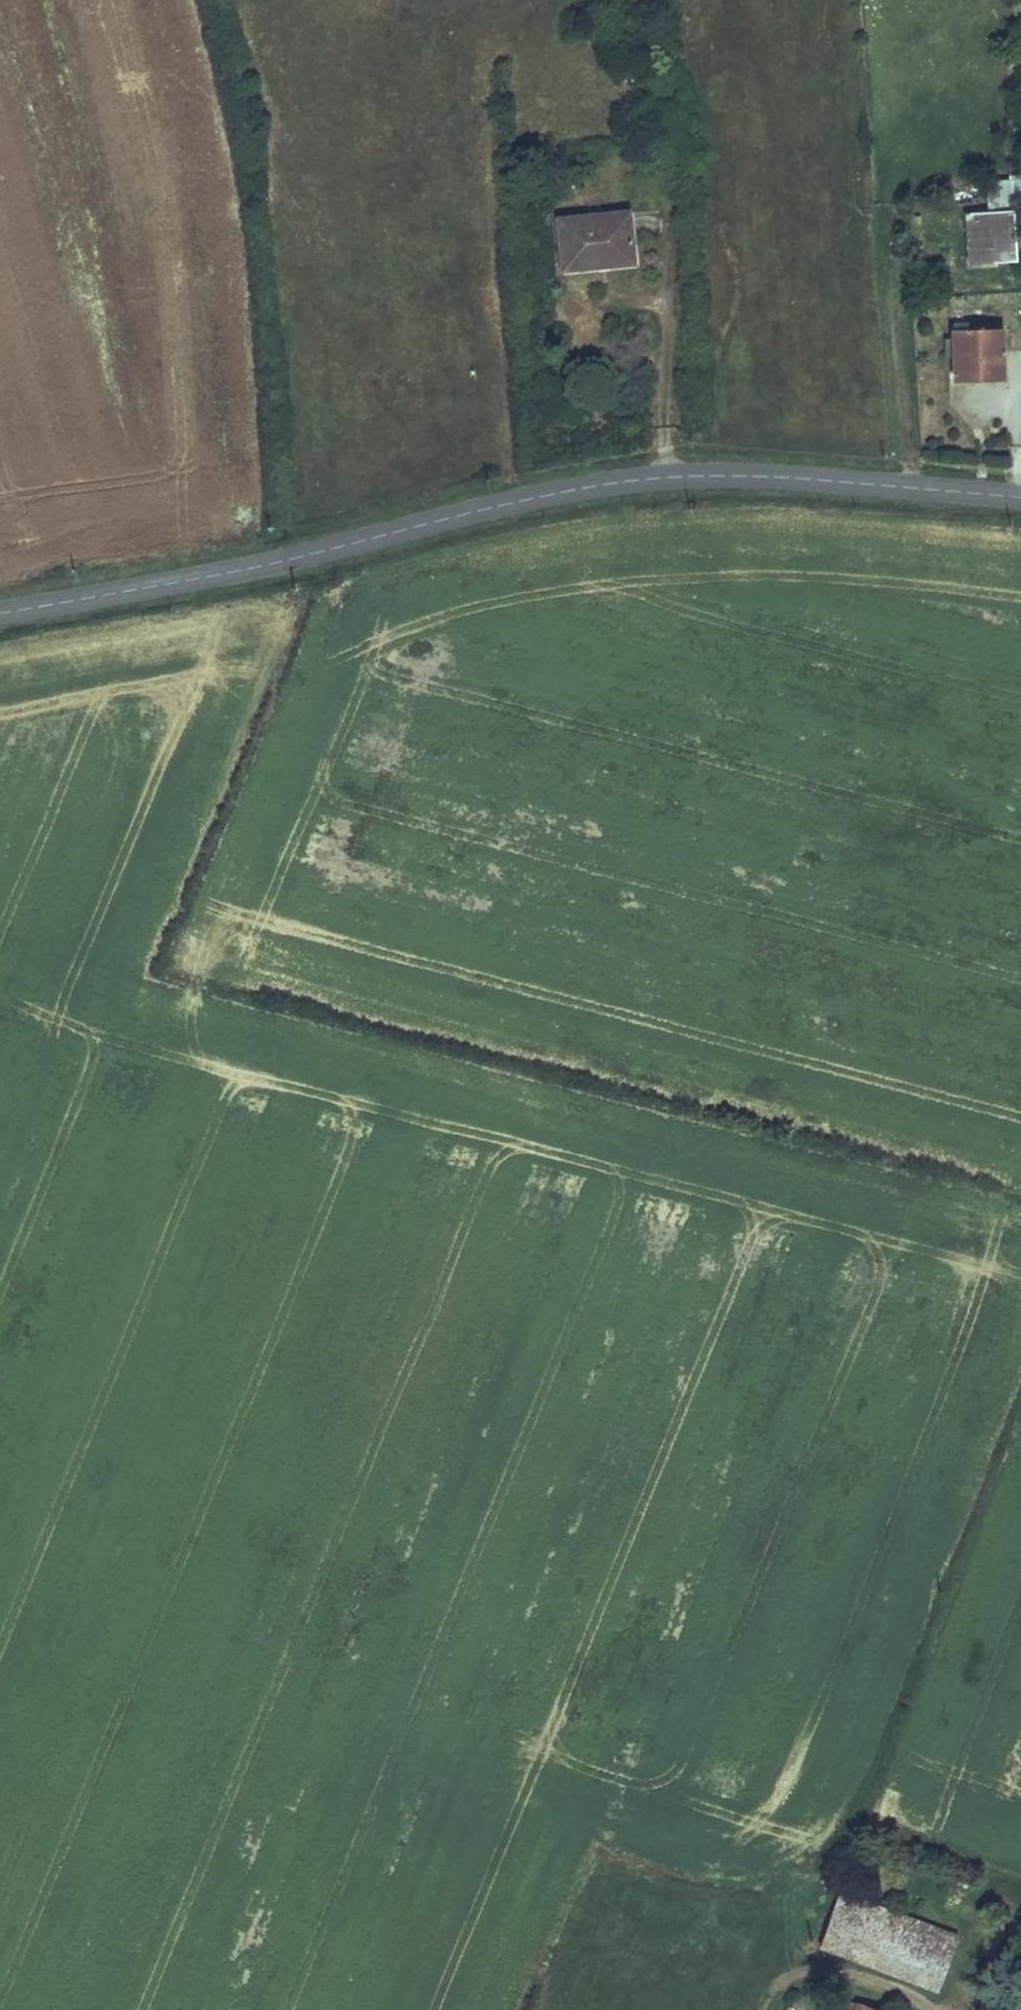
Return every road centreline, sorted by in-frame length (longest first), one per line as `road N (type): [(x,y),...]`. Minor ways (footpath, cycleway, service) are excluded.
road 1 (tertiary): [(0,611),(246,569),(623,480),(785,477),(1020,497)]

